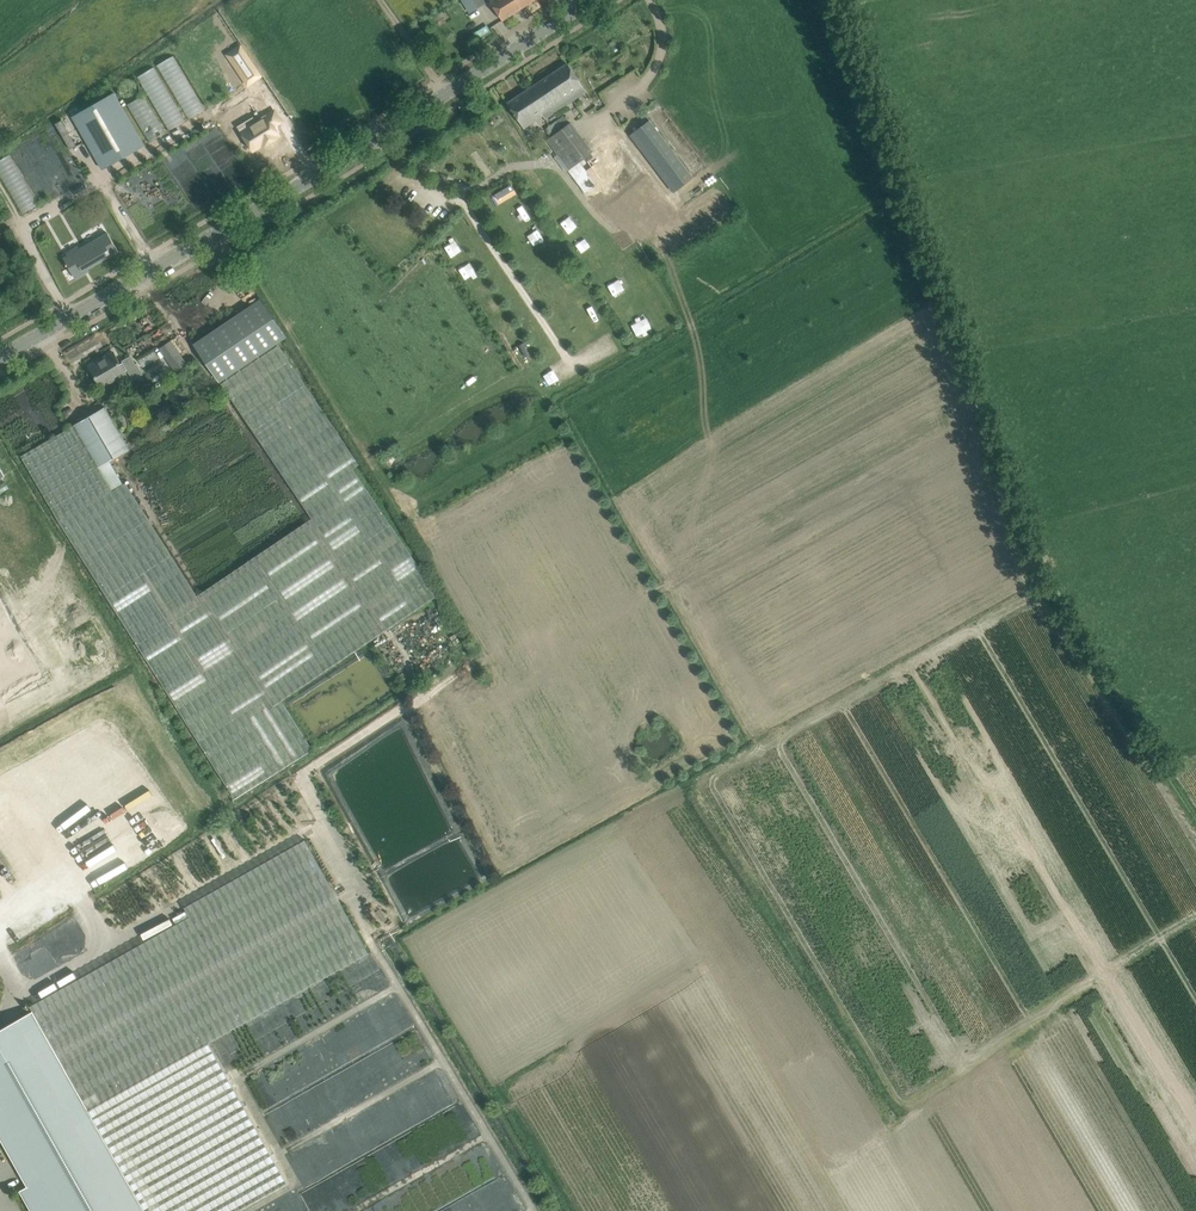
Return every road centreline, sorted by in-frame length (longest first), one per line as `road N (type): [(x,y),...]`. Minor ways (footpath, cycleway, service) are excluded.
road 1 (tertiary): [(0,356),(380,134),(586,0)]
road 2 (track): [(465,189),(466,205),(572,365)]
road 3 (track): [(0,199),(62,304)]

